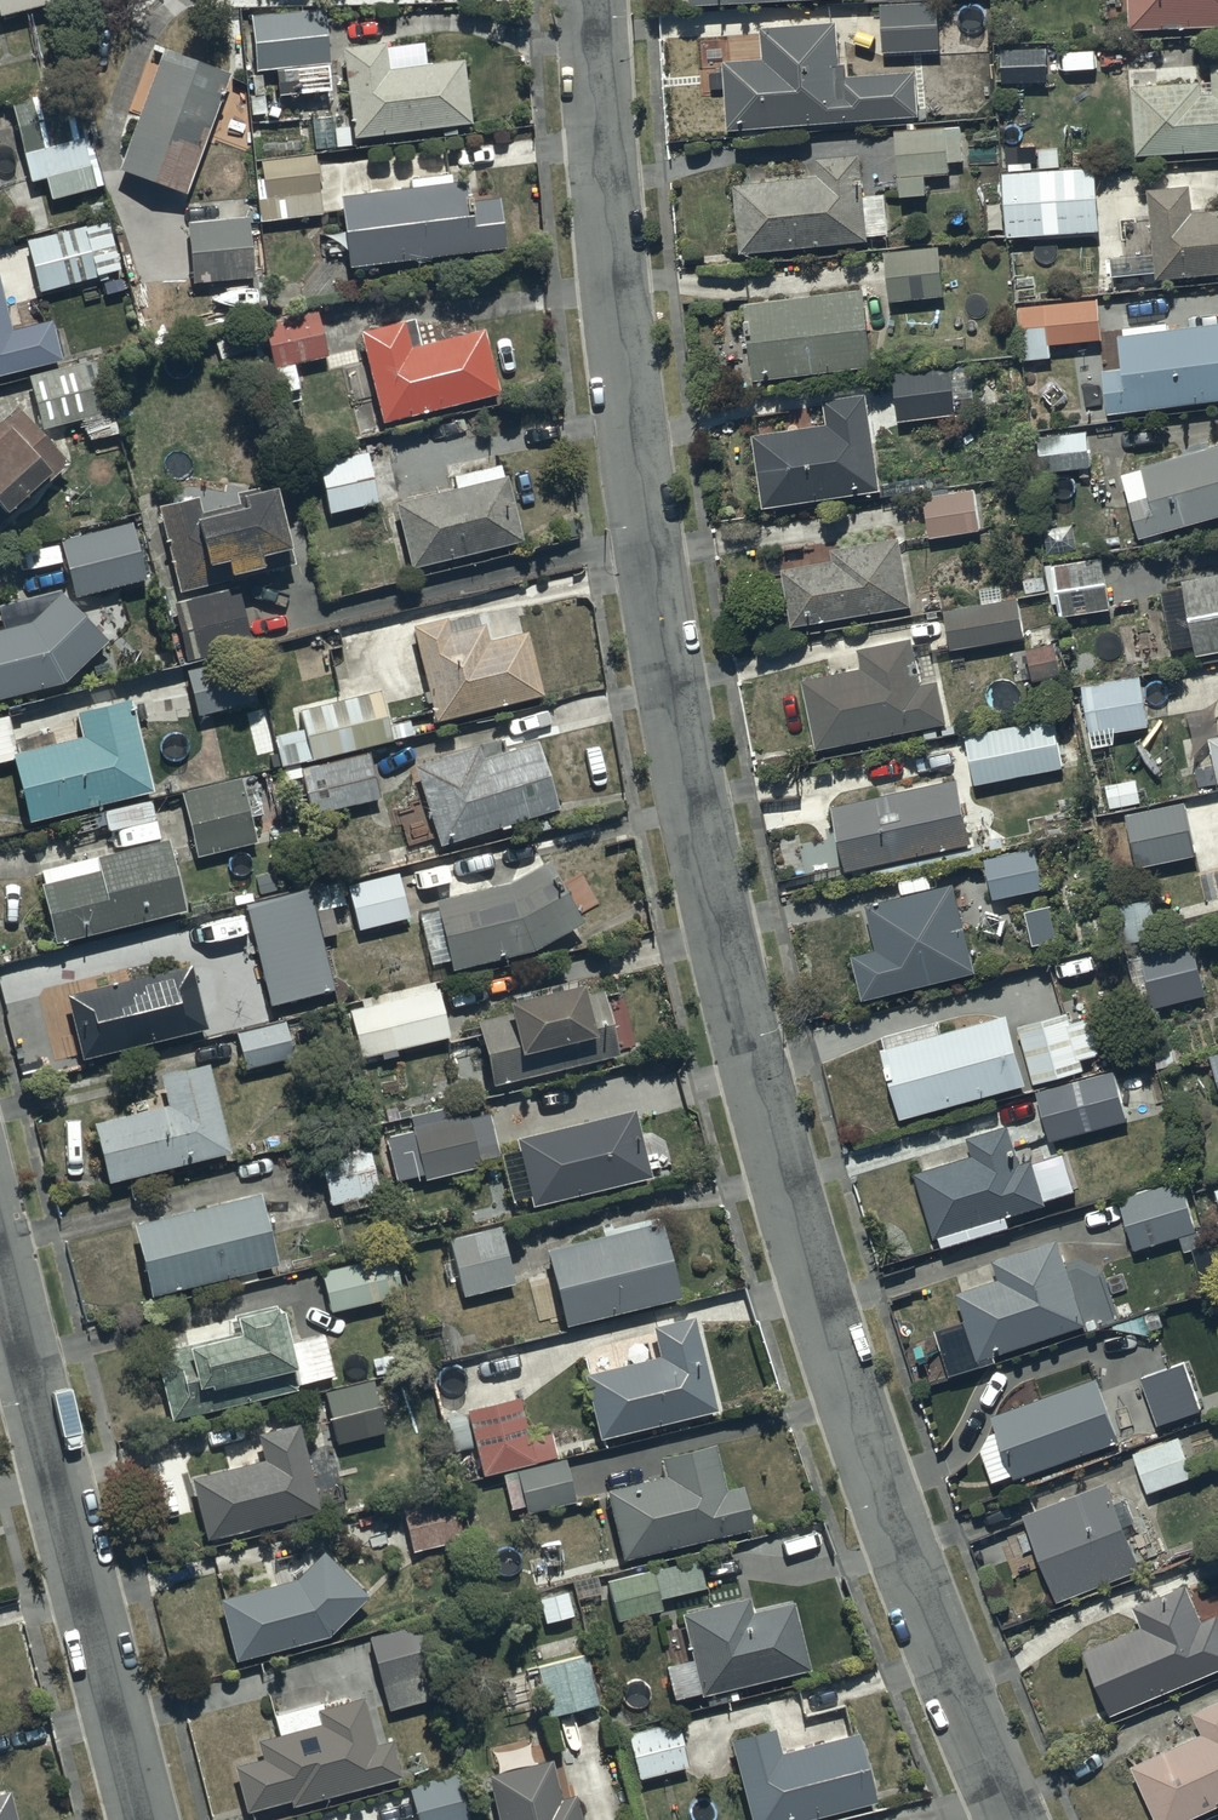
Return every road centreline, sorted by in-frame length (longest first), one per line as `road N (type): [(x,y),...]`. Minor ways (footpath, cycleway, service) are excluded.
road 1 (residential): [(593,0),(595,101),(625,385),(666,664),(737,990),(824,1306),(929,1619),(1013,1819)]
road 2 (residential): [(0,1267),(142,1819)]

